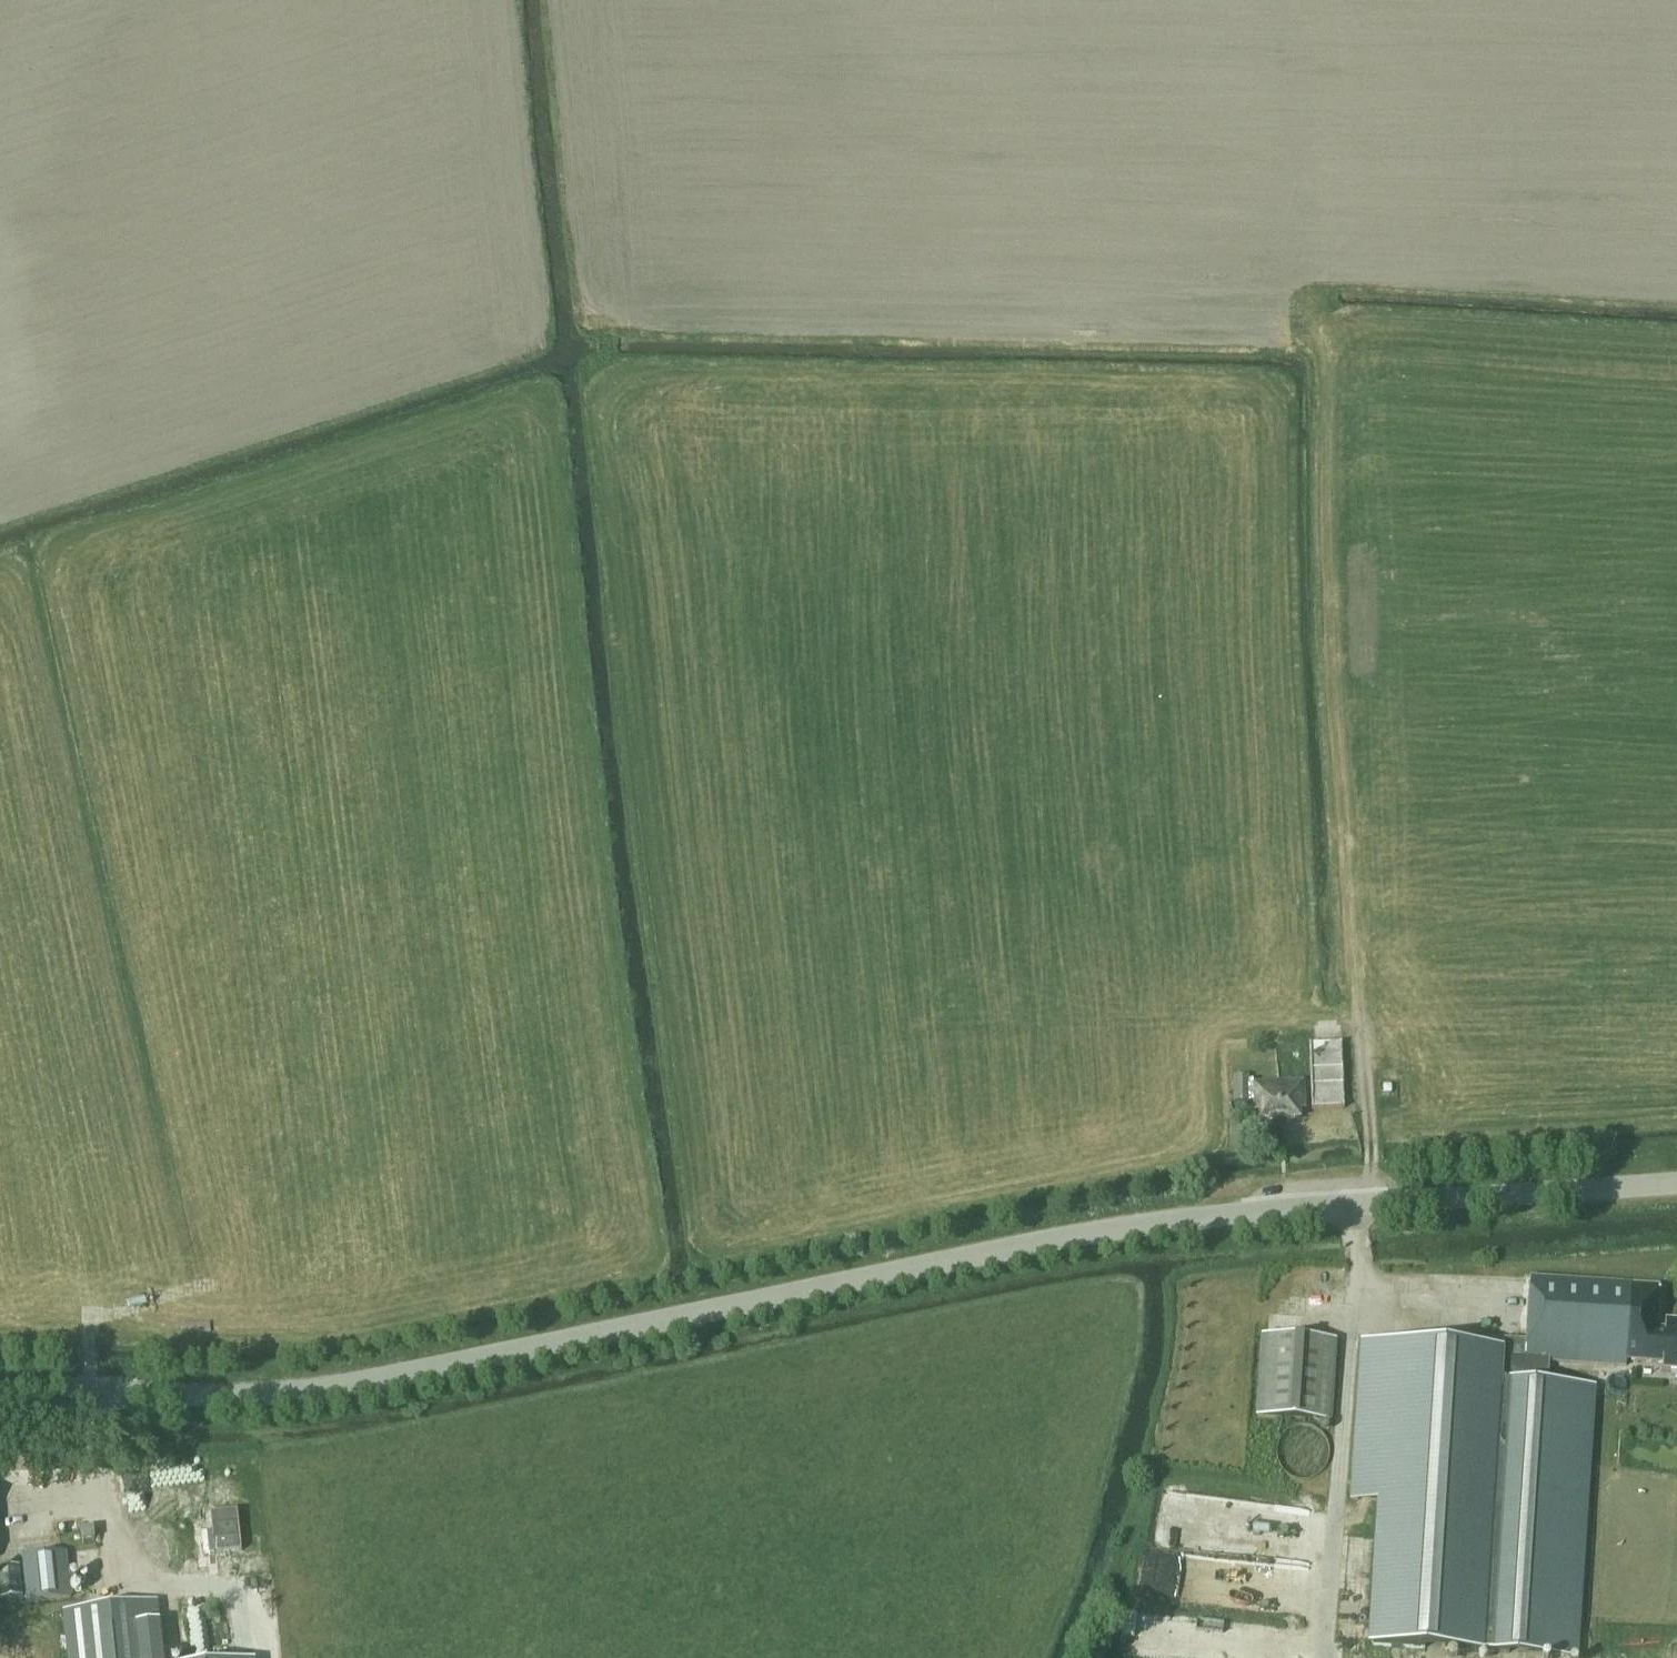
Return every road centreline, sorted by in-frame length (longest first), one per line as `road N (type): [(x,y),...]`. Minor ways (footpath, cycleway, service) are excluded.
road 1 (tertiary): [(0,1388),(303,1389),(1111,1228),(1308,1206),(1676,1182)]

